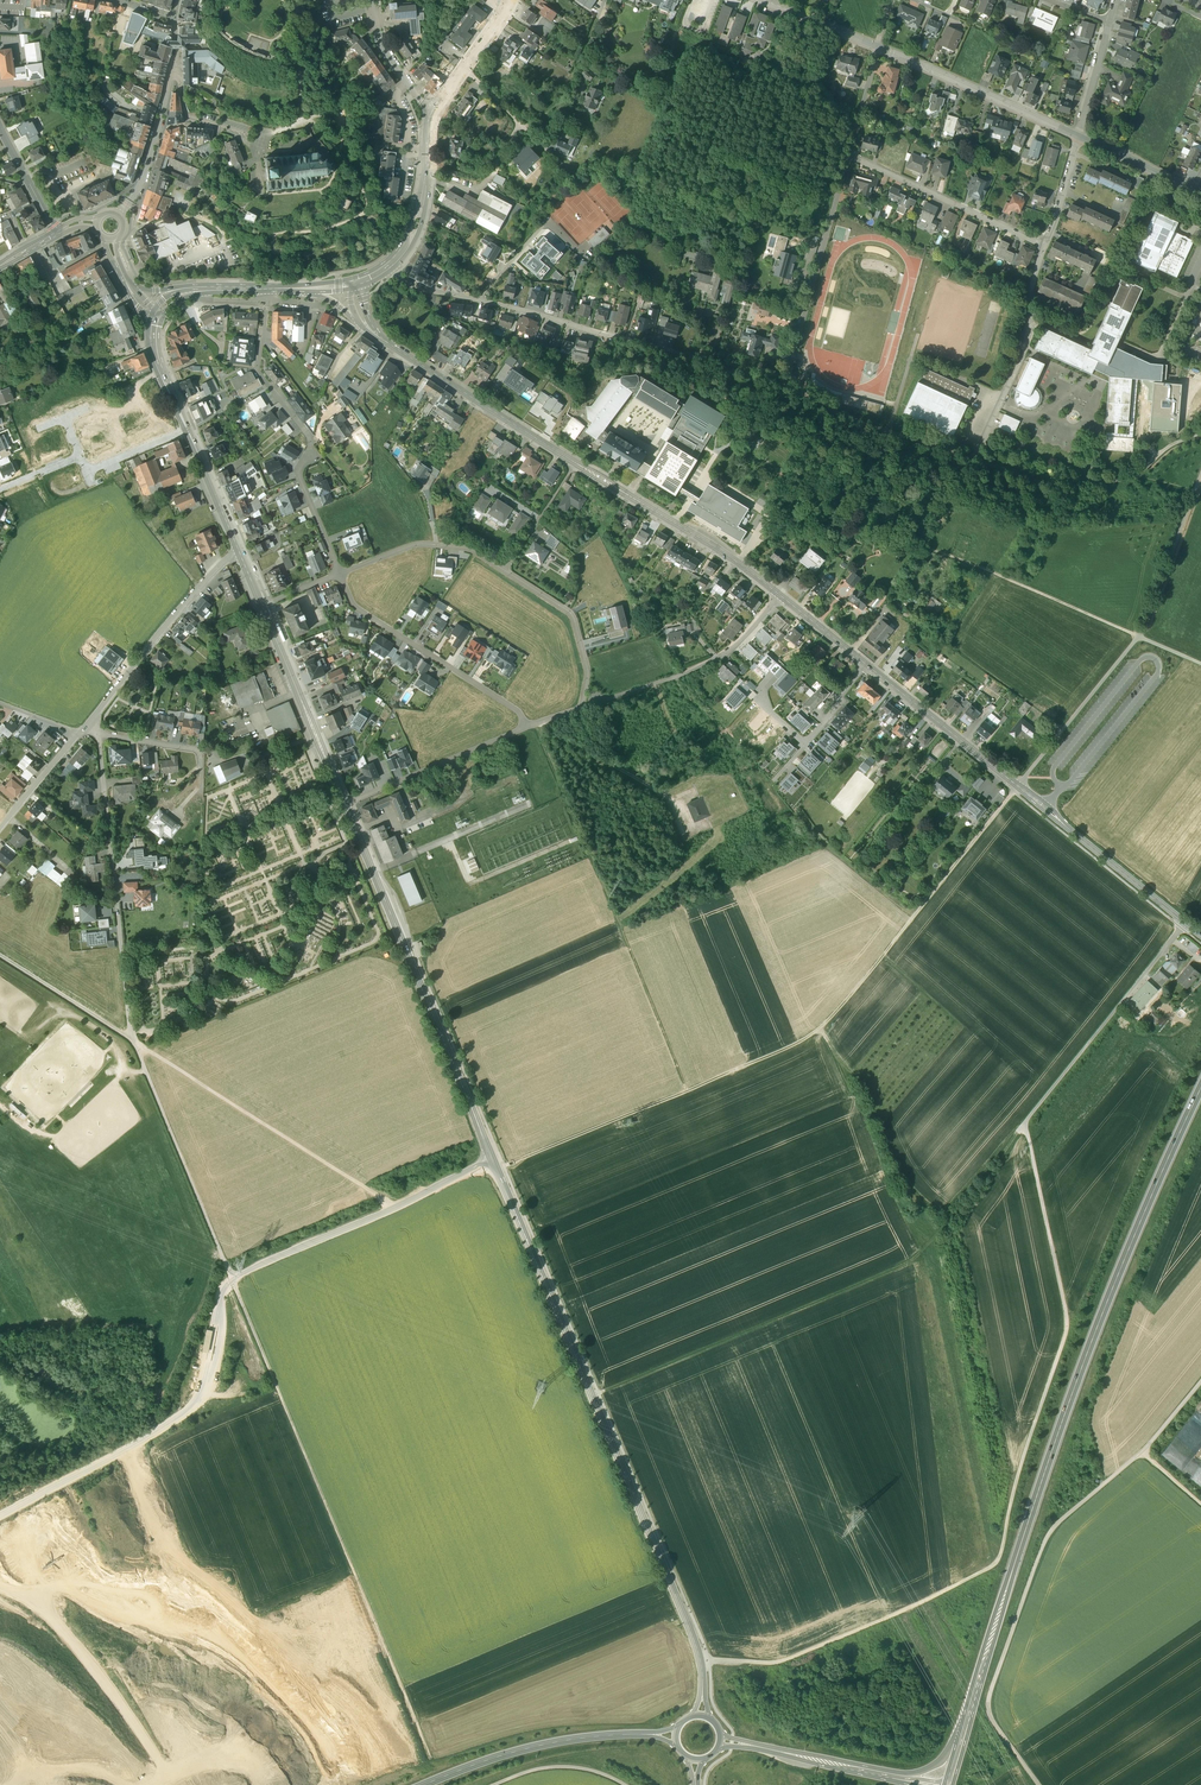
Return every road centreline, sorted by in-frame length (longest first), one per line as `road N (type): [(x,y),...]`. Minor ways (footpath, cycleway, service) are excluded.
road 1 (tertiary): [(344,801),(692,1627),(701,1715)]
road 2 (track): [(701,1661),(796,1660),(1000,1564),(1022,1473),(1071,1331),(1023,1128)]
road 3 (primary): [(969,1724),(1067,1409),(1200,1091)]
road 4 (track): [(1020,787),(814,1036),(500,1171)]
road 5 (track): [(596,1400),(915,1261),(972,1201),(1023,1128)]
road 6 (track): [(433,1753),(235,1283)]
road 7 (track): [(1039,1784),(987,1706),(1042,1548),(1057,1523),(1143,1451),(1200,1382)]
road 8 (secondary): [(783,597),(714,545),(396,348)]
road 9 (track): [(1200,433),(1130,477),(1049,486),(843,420),(792,391)]
road 10 (secondary): [(1200,933),(867,664)]
road 11 (residential): [(527,727),(582,706),(588,667),(564,608),(461,547),(415,544),(340,574)]
road 12 (track): [(688,1092),(539,723)]
road 13 (track): [(1020,787),(1141,639),(1200,479)]
road 14 (residential): [(90,723),(101,733),(130,1036)]
road 15 (track): [(397,1210),(140,1049)]
road 16 (track): [(1200,666),(929,549)]
road 17 (track): [(145,1048),(402,940)]
road 18 (track): [(235,1283),(140,1049)]
road 19 (residential): [(527,727),(515,709),(359,610),(340,574)]
road 20 (secondary): [(675,1735),(562,1743),(438,1784)]
road 21 (residential): [(792,391),(853,160)]
road 22 (residential): [(240,554),(200,585),(90,723)]
road 23 (unclassified): [(877,46),(1079,139)]
road 24 (tertiary): [(262,605),(344,801)]
road 25 (residential): [(1042,244),(853,160)]
road 26 (residential): [(344,801),(527,727)]
road 27 (residential): [(268,292),(256,368),(312,437),(309,454)]
road 28 (secondary): [(720,1740),(890,1775)]
road 29 (residential): [(1042,244),(1025,356),(1001,409)]
road 30 (track): [(140,1049),(0,952)]
road 31 (residential): [(761,702),(807,745),(867,664)]
road 32 (tertiary): [(361,287),(393,269),(416,238),(426,156)]
road 33 (track): [(1023,1128),(1122,1005)]
road 34 (tertiary): [(426,156),(400,250),(357,279)]
road 35 (residential): [(120,213),(143,181),(172,79)]
road 36 (residential): [(1114,0),(1079,139)]
road 37 (tertiary): [(198,452),(159,357),(161,319)]
road 38 (track): [(660,793),(539,723)]
road 39 (residential): [(90,723),(0,829)]
road 40 (tertiary): [(433,111),(510,0)]
road 41 (unclassified): [(1079,139),(1200,195)]
road 42 (residential): [(340,574),(297,470),(309,454)]
road 43 (residential): [(78,457),(85,476),(184,432)]
road 44 (track): [(506,1784),(572,1758),(624,1781)]
road 45 (secondary): [(254,286),(153,291),(130,282)]
road 46 (residential): [(689,673),(726,657),(783,597)]
road 47 (unclassified): [(763,0),(877,46)]
road 48 (tertiary): [(151,318),(149,352),(184,432)]
road 49 (residential): [(373,8),(392,62),(433,111)]

